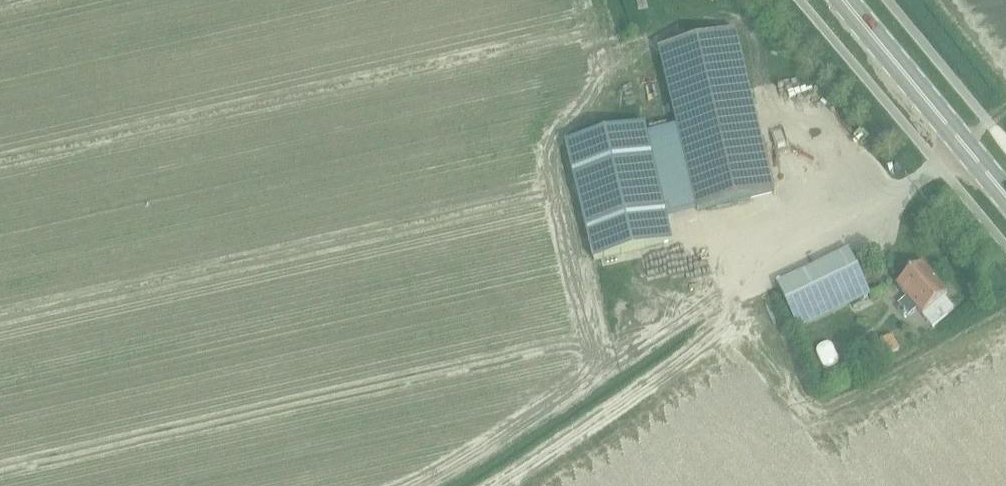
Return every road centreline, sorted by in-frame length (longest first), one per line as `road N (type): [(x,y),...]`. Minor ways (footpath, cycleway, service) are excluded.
road 1 (primary): [(1005,197),(843,0)]

